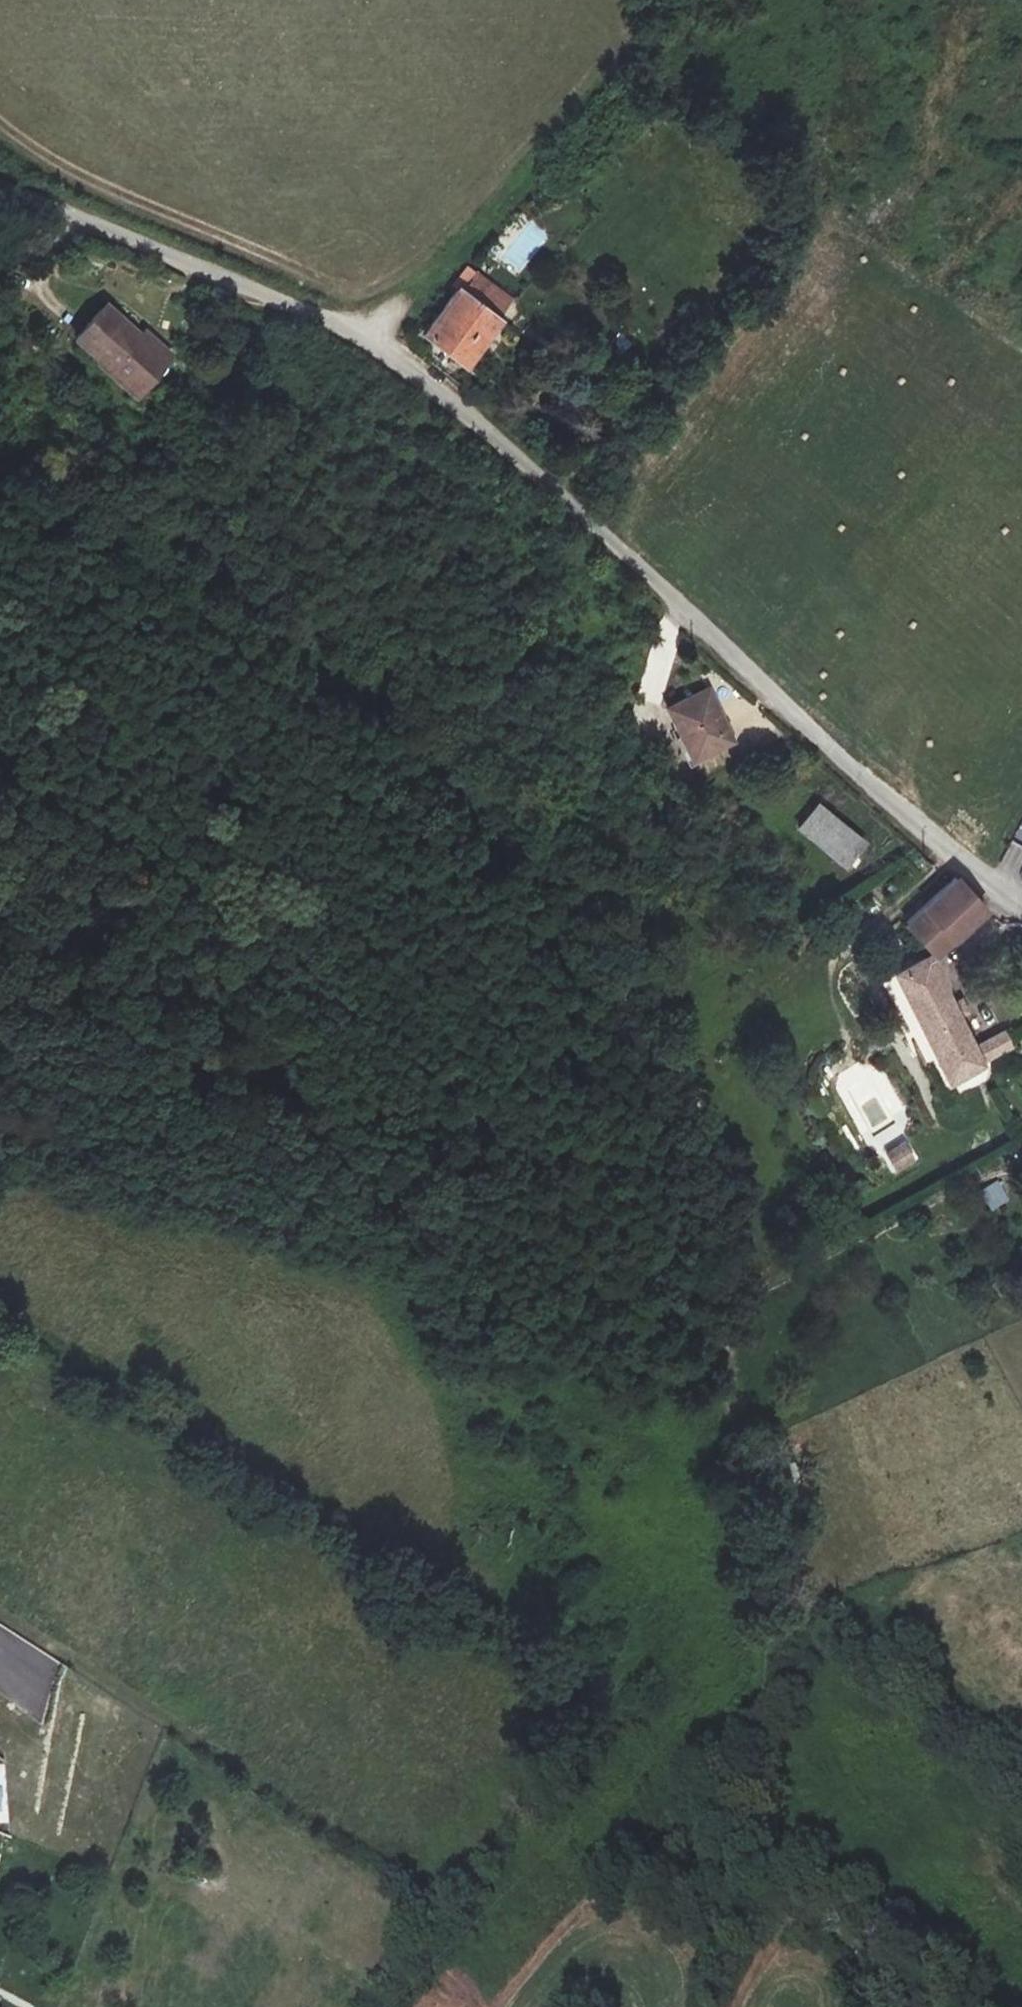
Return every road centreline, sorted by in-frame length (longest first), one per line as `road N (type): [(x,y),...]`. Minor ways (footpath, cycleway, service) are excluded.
road 1 (track): [(0,464),(133,517),(448,783),(532,886),(606,1021),(655,1136),(771,1631)]
road 2 (unclassified): [(0,184),(336,321),(426,381),(559,488),(851,767),(1021,904)]

